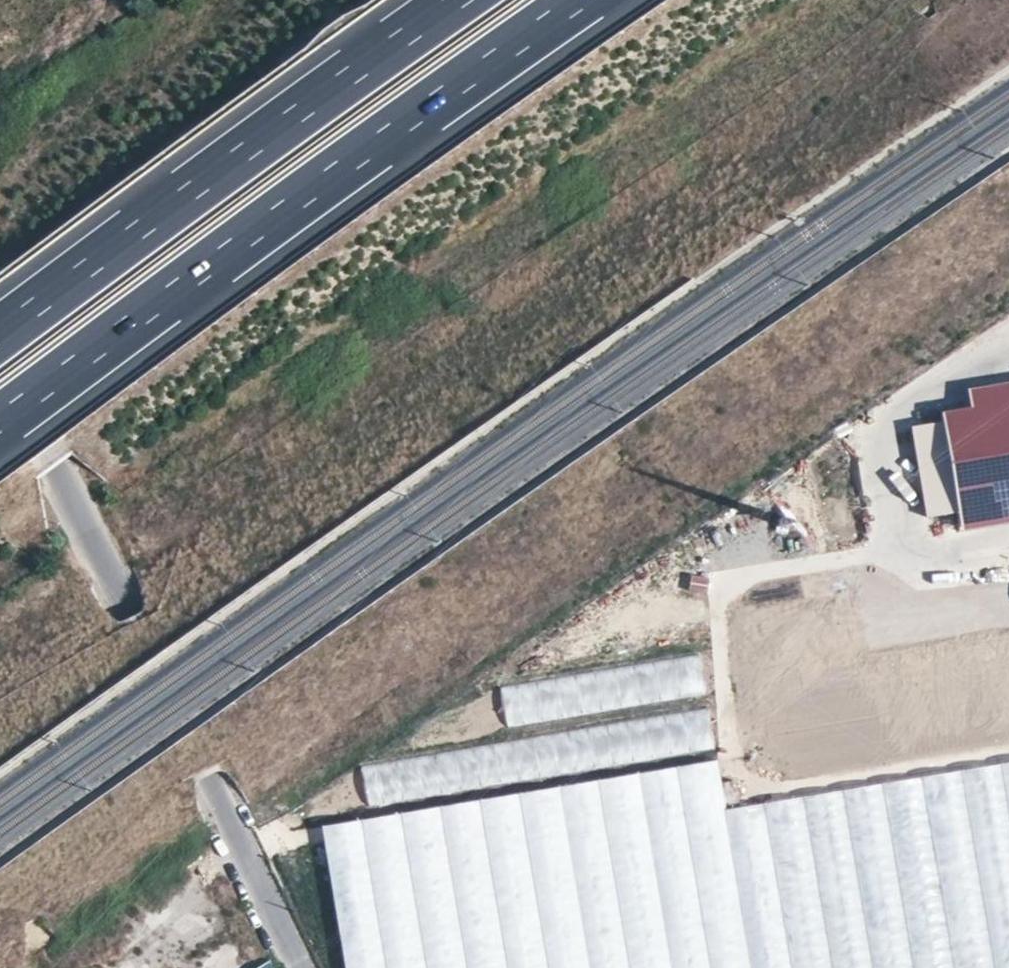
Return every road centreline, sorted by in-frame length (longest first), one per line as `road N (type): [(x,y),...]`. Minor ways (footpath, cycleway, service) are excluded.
road 1 (motorway): [(0,422),(582,0)]
road 2 (unclassified): [(299,967),(0,336)]
road 3 (motorway): [(456,0),(0,334)]

